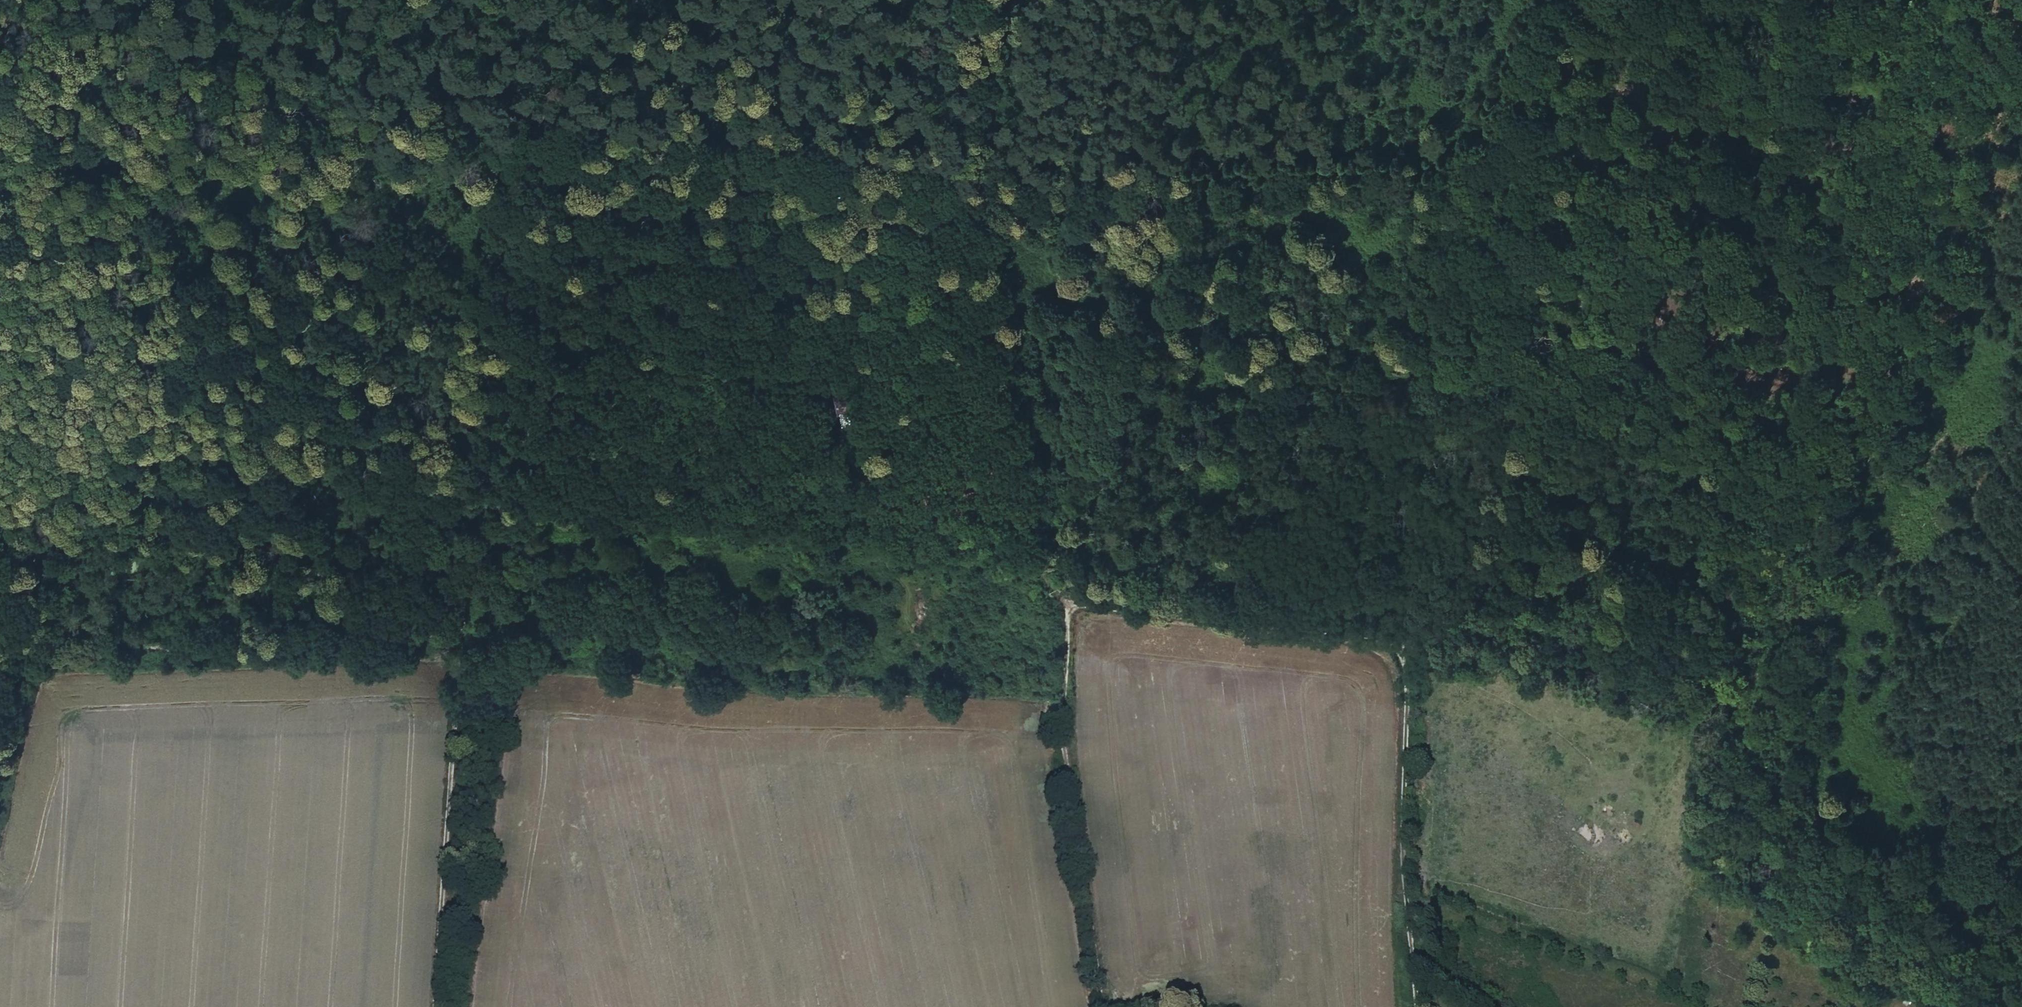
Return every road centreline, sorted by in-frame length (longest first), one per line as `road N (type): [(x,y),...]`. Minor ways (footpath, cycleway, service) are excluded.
road 1 (track): [(1101,1006),(1064,737),(1068,605),(1369,636),(1399,651),(1407,675),(1404,786),(1416,1006)]
road 2 (track): [(0,740),(23,659),(74,643),(203,650),(460,641)]
road 3 (track): [(460,641),(437,1006)]
road 4 (track): [(974,195),(1021,0)]
road 5 (track): [(1516,0),(1478,83),(1457,178)]
road 6 (track): [(2021,563),(1966,498),(2021,450)]

